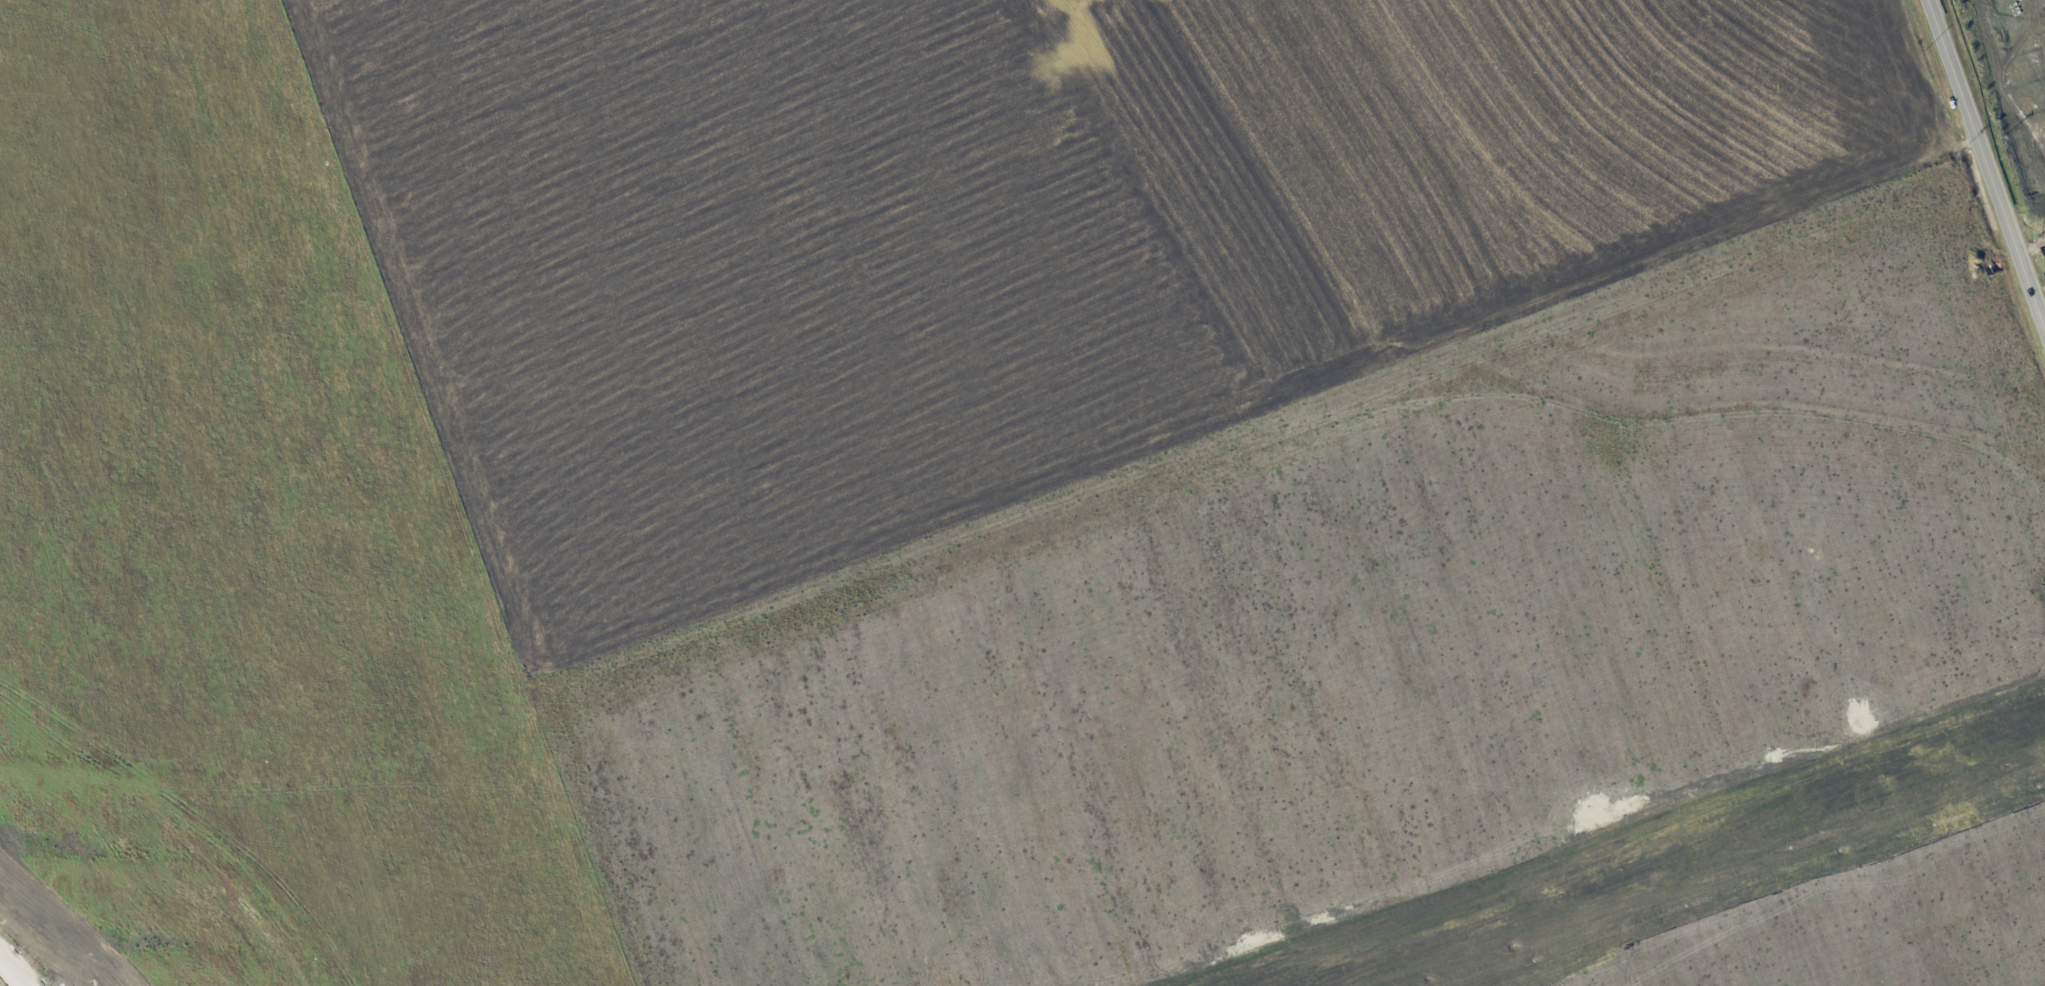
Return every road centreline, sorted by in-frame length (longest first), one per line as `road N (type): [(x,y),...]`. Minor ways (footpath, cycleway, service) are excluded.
road 1 (secondary): [(1927,0),(2044,335)]

